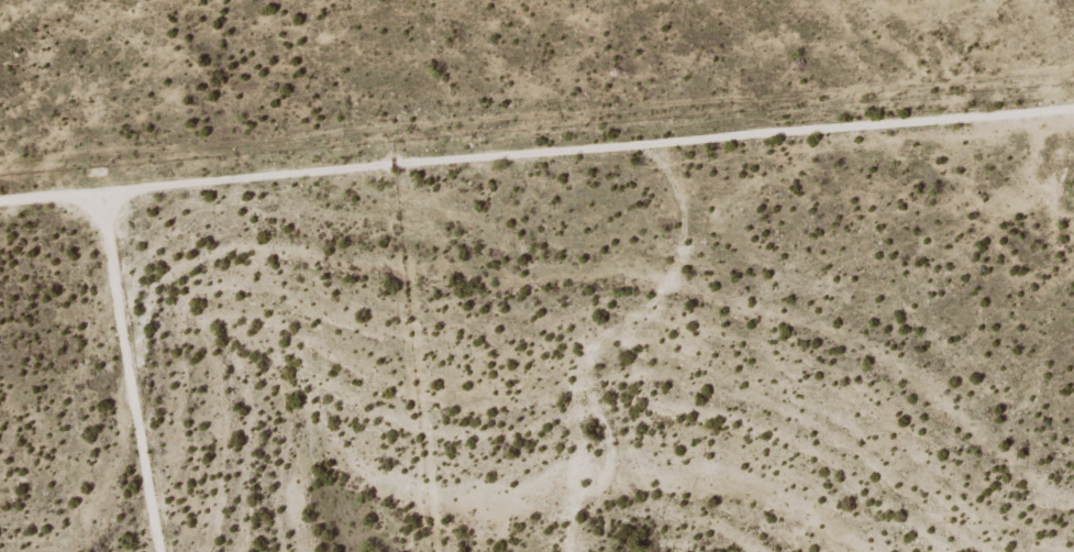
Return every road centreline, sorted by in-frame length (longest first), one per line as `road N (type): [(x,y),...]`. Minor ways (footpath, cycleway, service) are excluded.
road 1 (track): [(1073,44),(644,96),(0,152)]
road 2 (track): [(644,96),(644,245),(622,367),(578,439),(562,551)]

